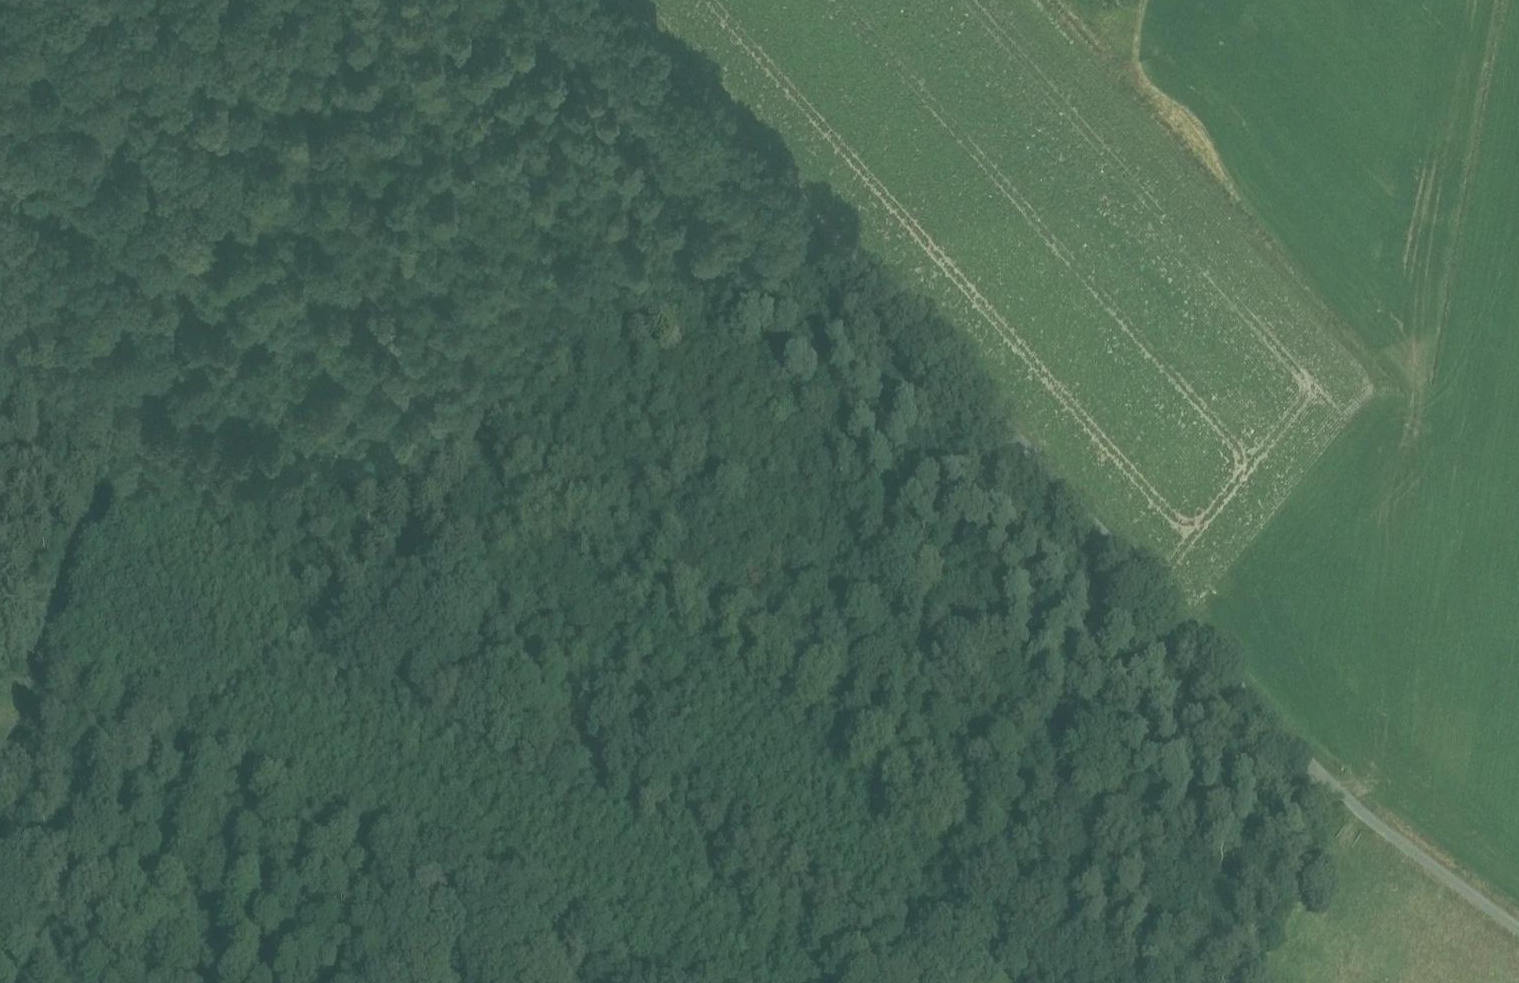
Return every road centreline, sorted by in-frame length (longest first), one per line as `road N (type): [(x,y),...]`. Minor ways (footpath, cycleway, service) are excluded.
road 1 (track): [(1518,925),(1351,800),(626,0)]
road 2 (track): [(0,769),(213,276)]

